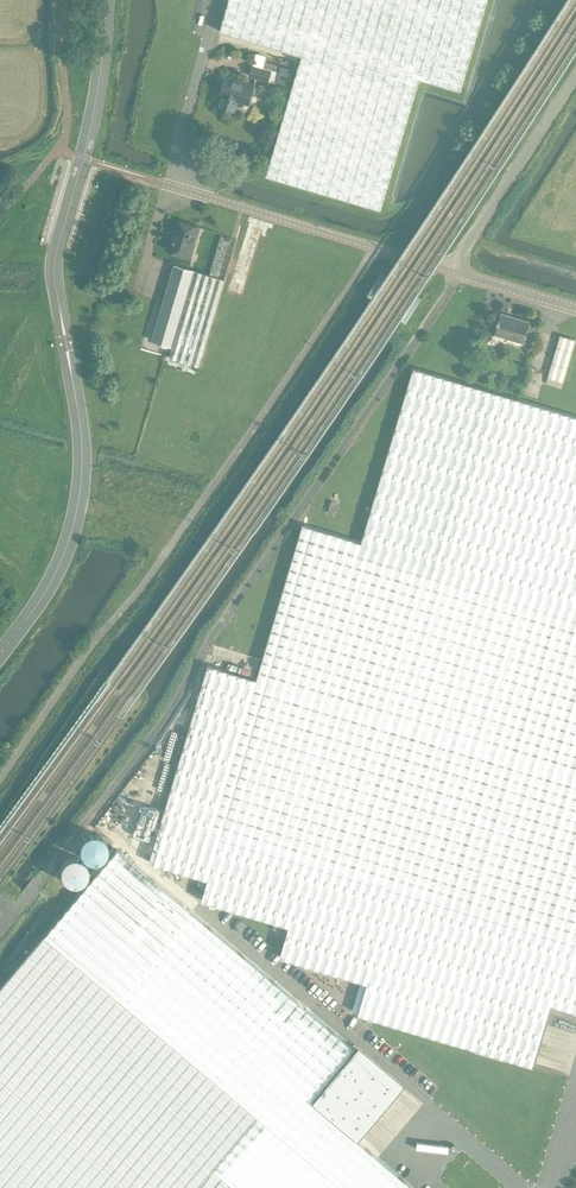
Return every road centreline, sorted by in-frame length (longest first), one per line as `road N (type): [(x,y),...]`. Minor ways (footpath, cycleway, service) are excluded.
road 1 (unclassified): [(451,270),(170,185)]
road 2 (unclassified): [(451,270),(575,78)]
road 3 (unclassified): [(575,309),(451,270)]

